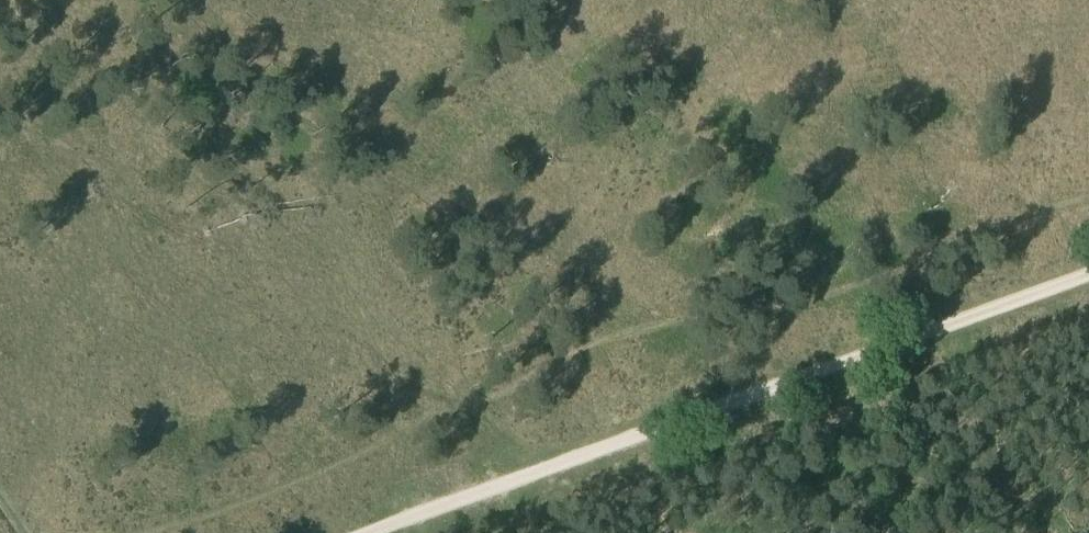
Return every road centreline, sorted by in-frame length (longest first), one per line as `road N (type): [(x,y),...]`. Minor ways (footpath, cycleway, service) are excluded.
road 1 (track): [(1088,274),(381,532)]

